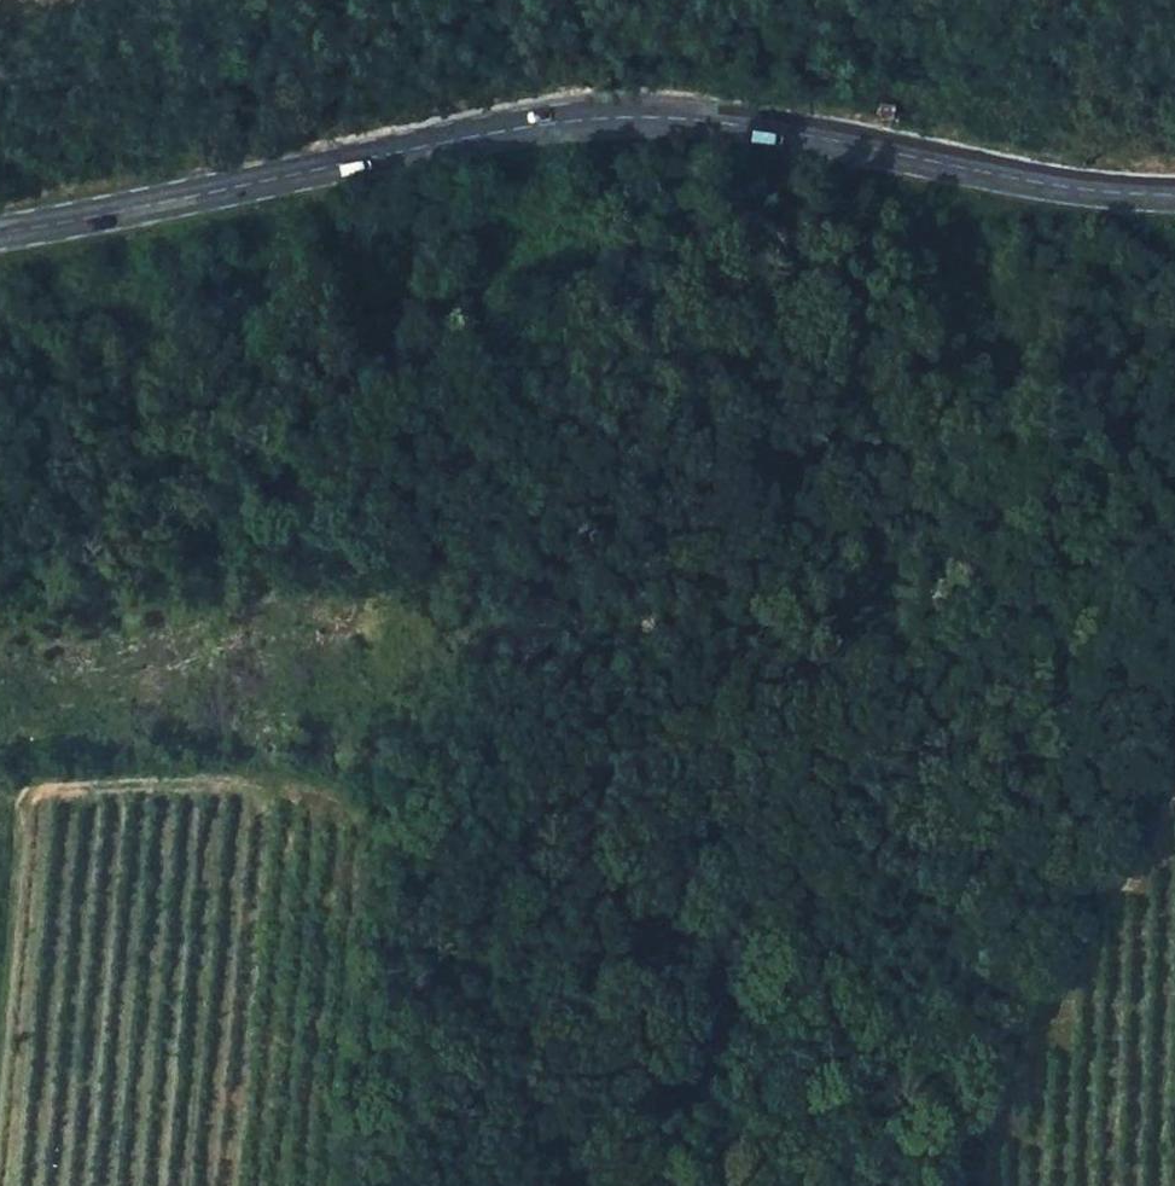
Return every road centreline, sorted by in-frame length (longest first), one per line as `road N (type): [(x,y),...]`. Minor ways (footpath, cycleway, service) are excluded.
road 1 (tertiary): [(1174,199),(1060,190),(701,124),(612,118),(474,138),(0,235)]
road 2 (track): [(341,1185),(380,793),(345,781),(190,768),(12,766),(0,881)]

